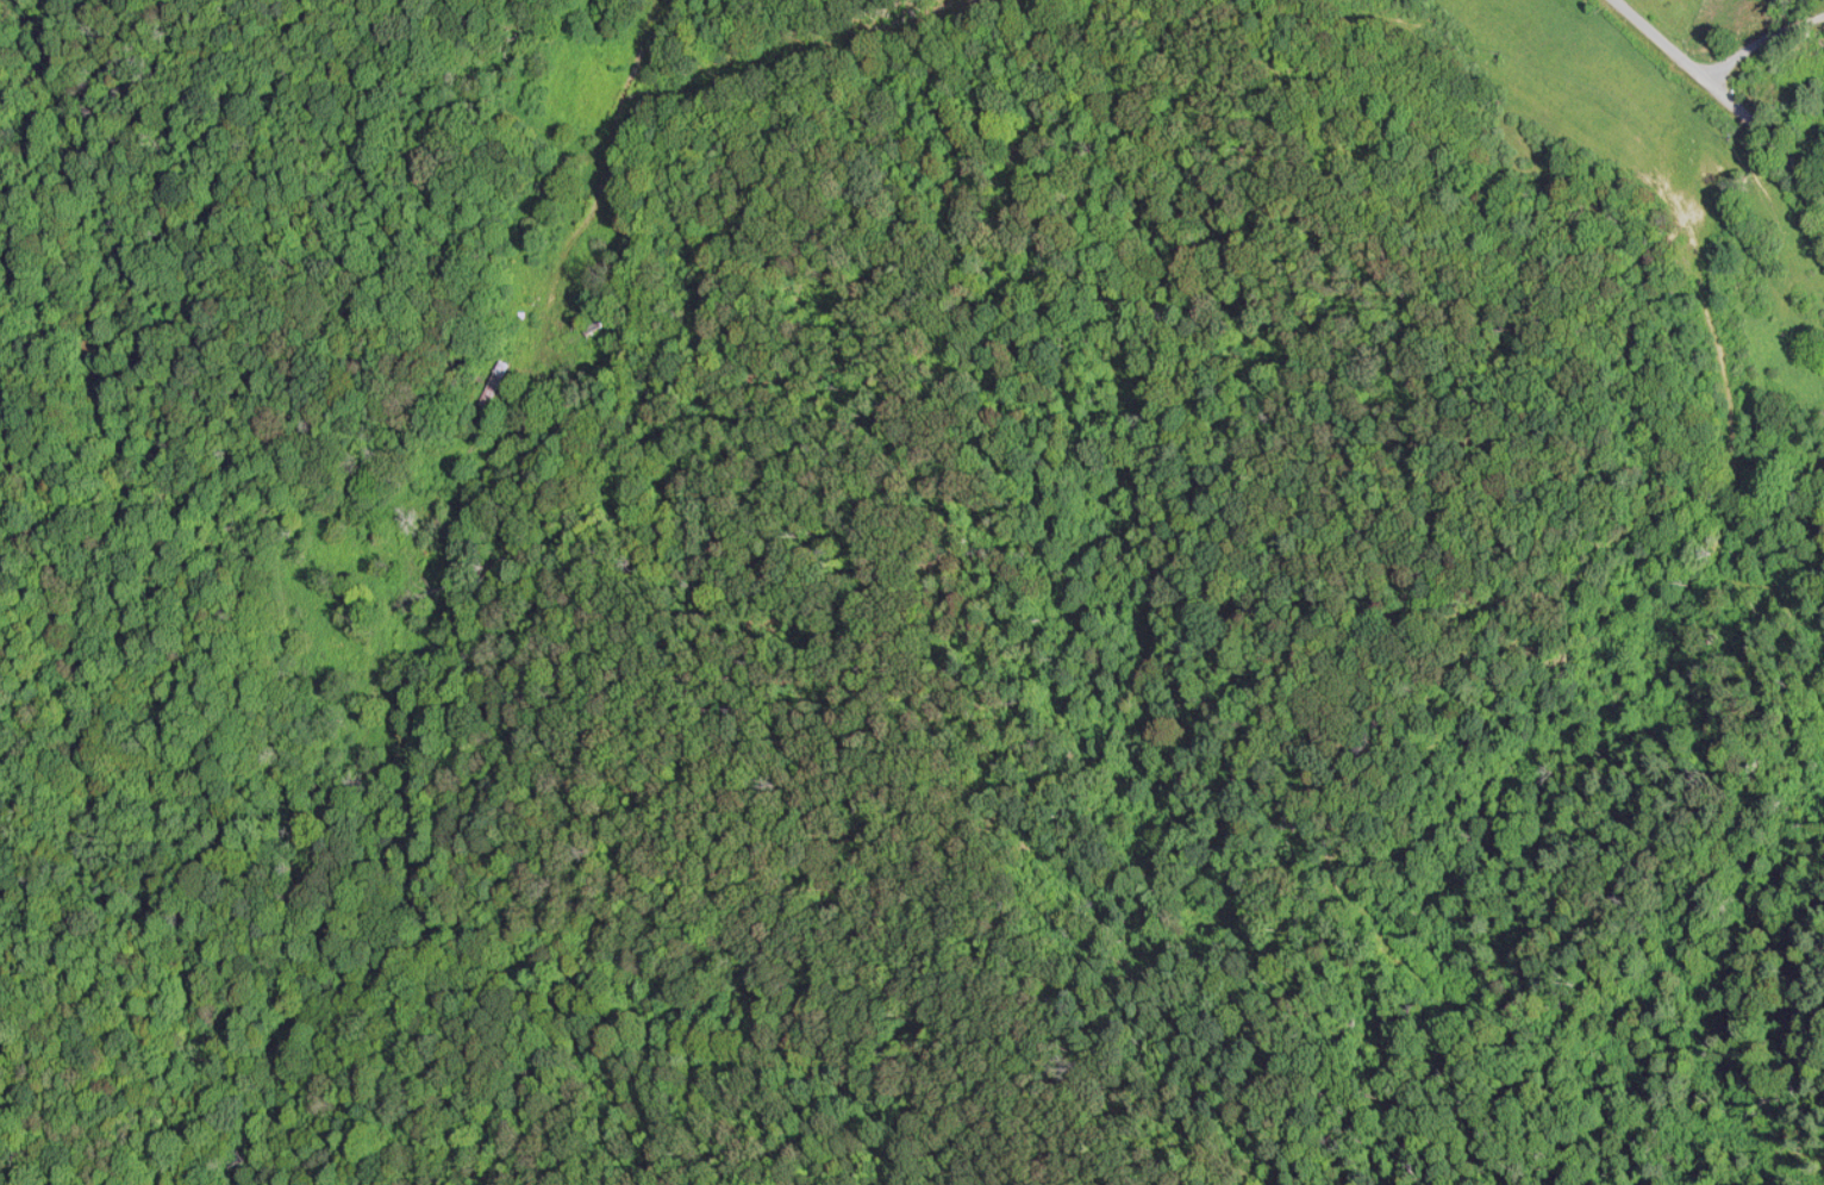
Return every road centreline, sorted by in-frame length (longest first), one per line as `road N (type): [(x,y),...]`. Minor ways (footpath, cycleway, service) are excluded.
road 1 (residential): [(1823,211),(1711,77),(1611,0)]

